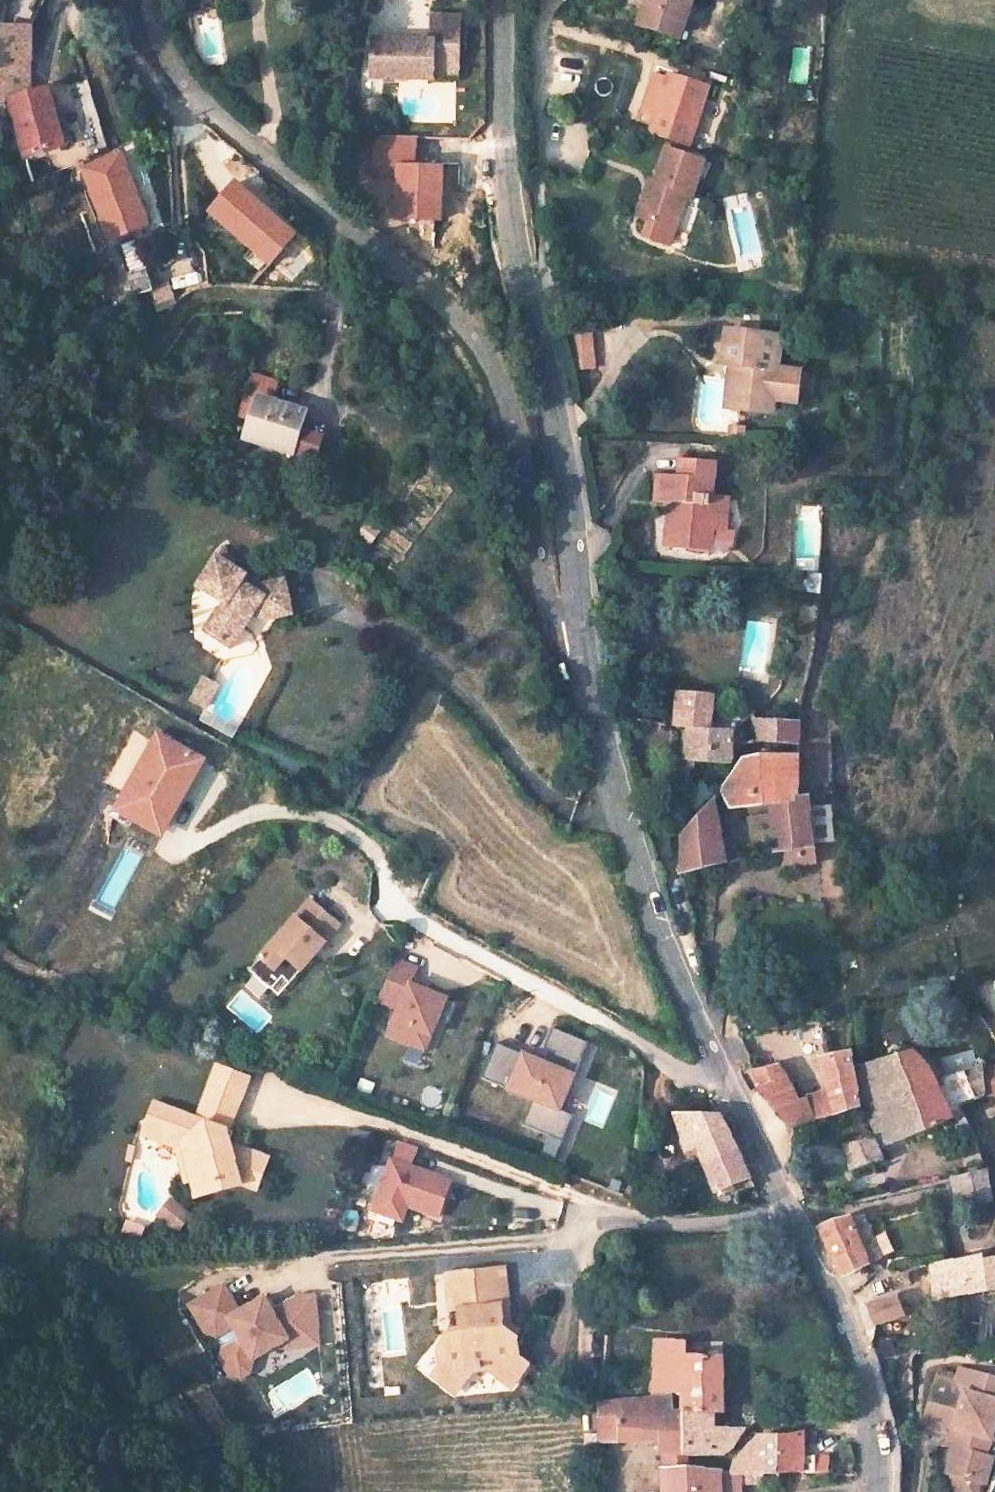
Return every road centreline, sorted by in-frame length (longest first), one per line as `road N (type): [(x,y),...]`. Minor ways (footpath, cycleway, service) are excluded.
road 1 (residential): [(579,630),(553,618),(520,445),(486,354),(393,257),(198,100),(170,64),(150,0)]
road 2 (tertiary): [(579,630),(556,424),(507,189),(503,0)]
road 3 (tertiary): [(794,1221),(658,932),(606,762),(579,630)]
road 4 (tertiary): [(879,1491),(878,1443),(860,1364),(794,1221)]
road 5 (residential): [(794,1221),(674,1228),(593,1217)]

